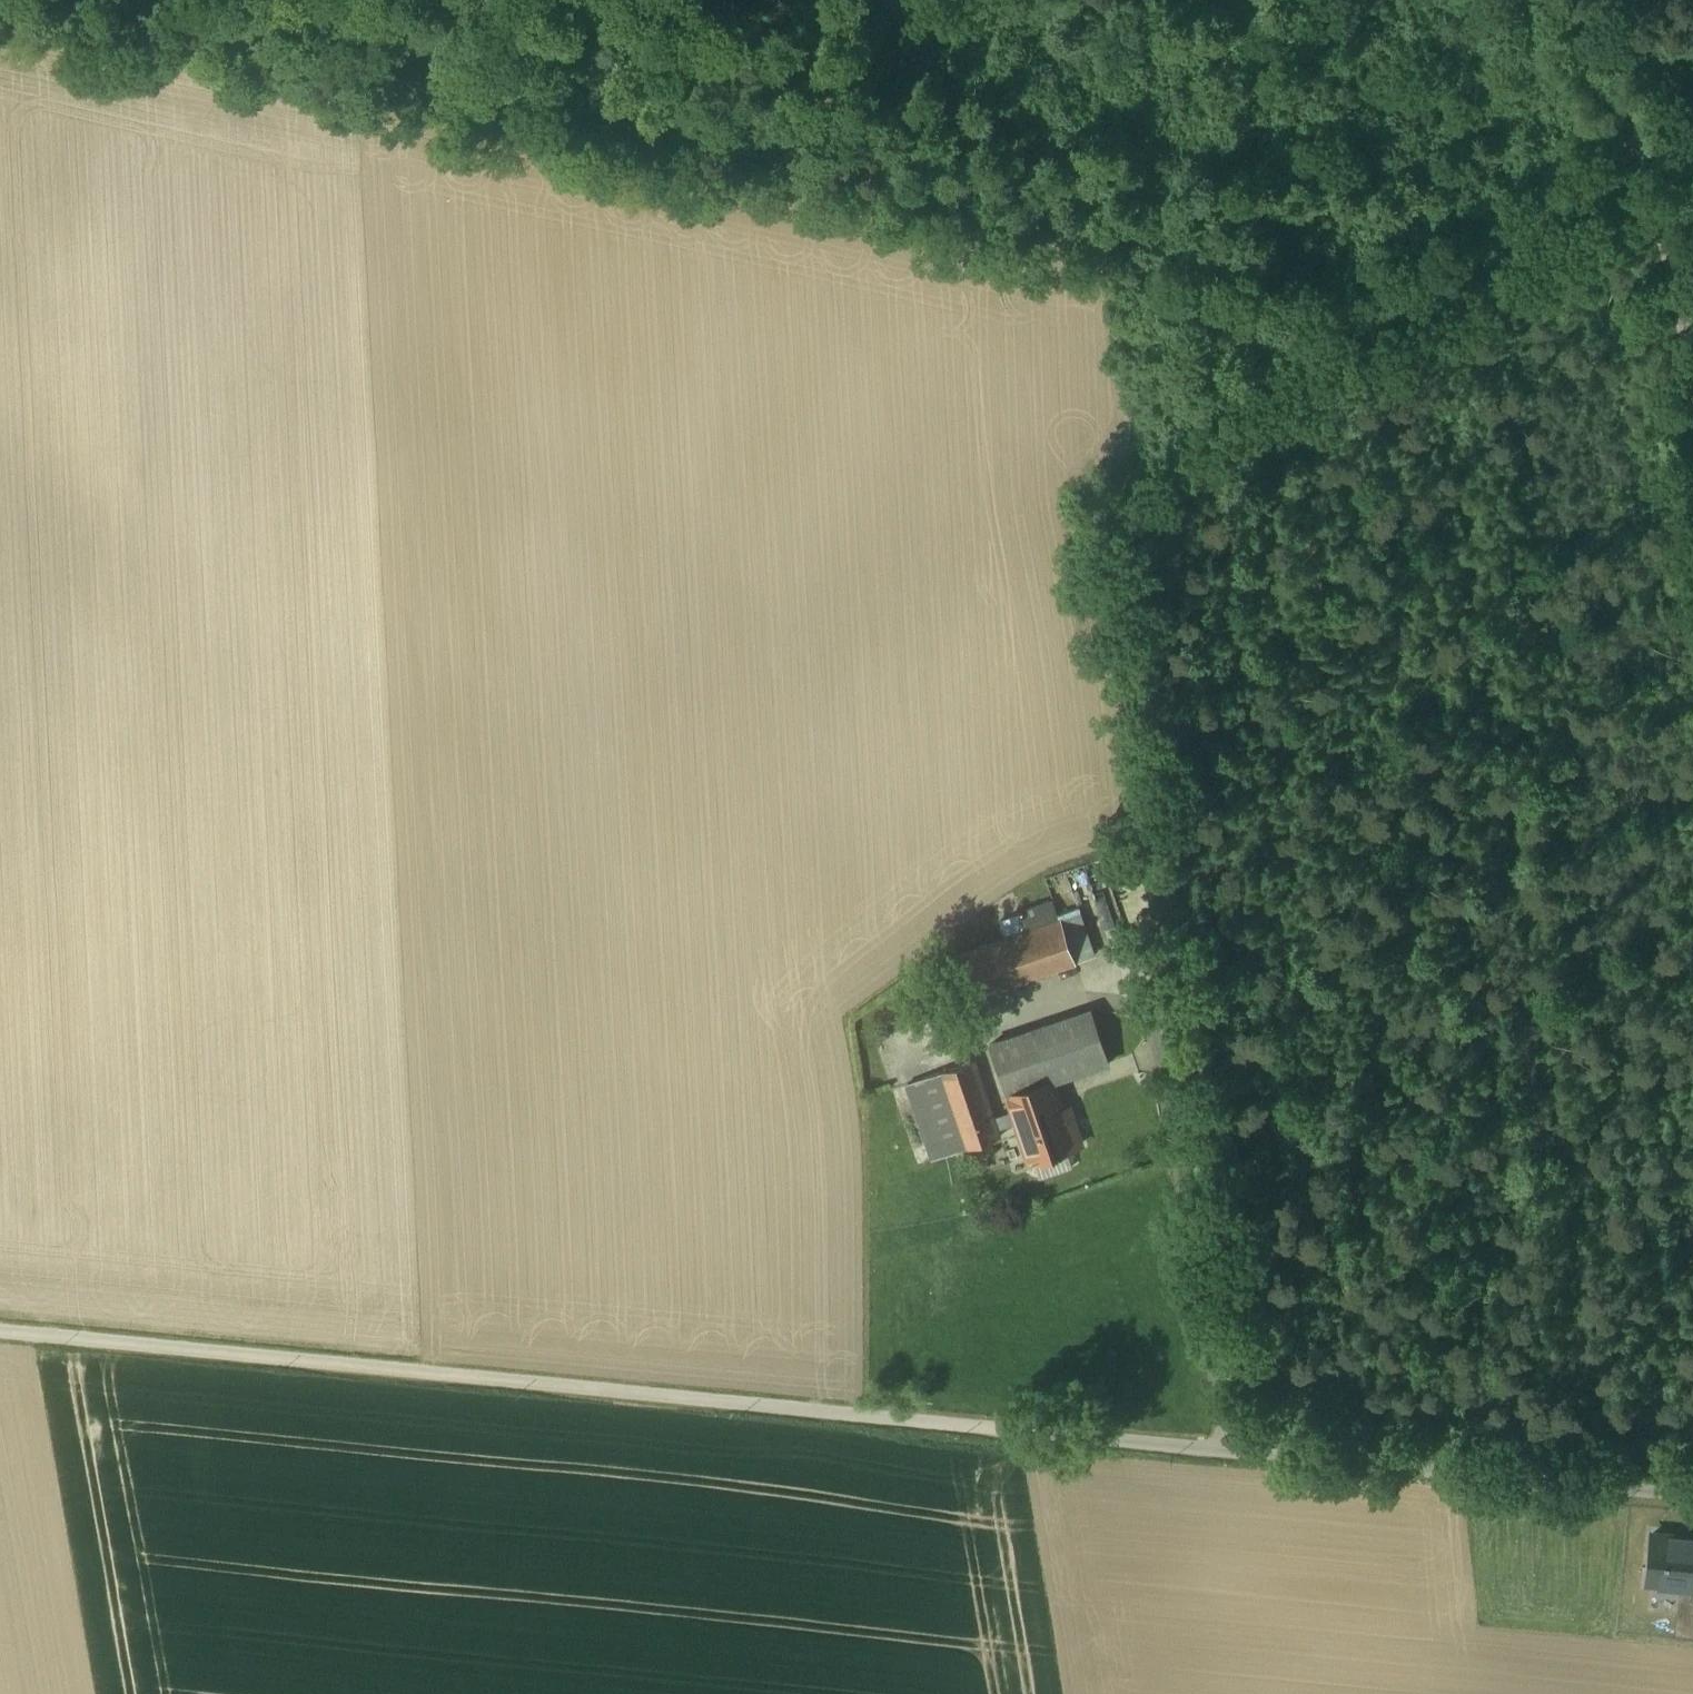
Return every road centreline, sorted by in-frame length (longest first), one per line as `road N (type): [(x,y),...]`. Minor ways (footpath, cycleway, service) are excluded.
road 1 (unclassified): [(1692,1493),(0,1334)]
road 2 (unclassified): [(1516,0),(1567,68),(1676,274),(1692,574)]

